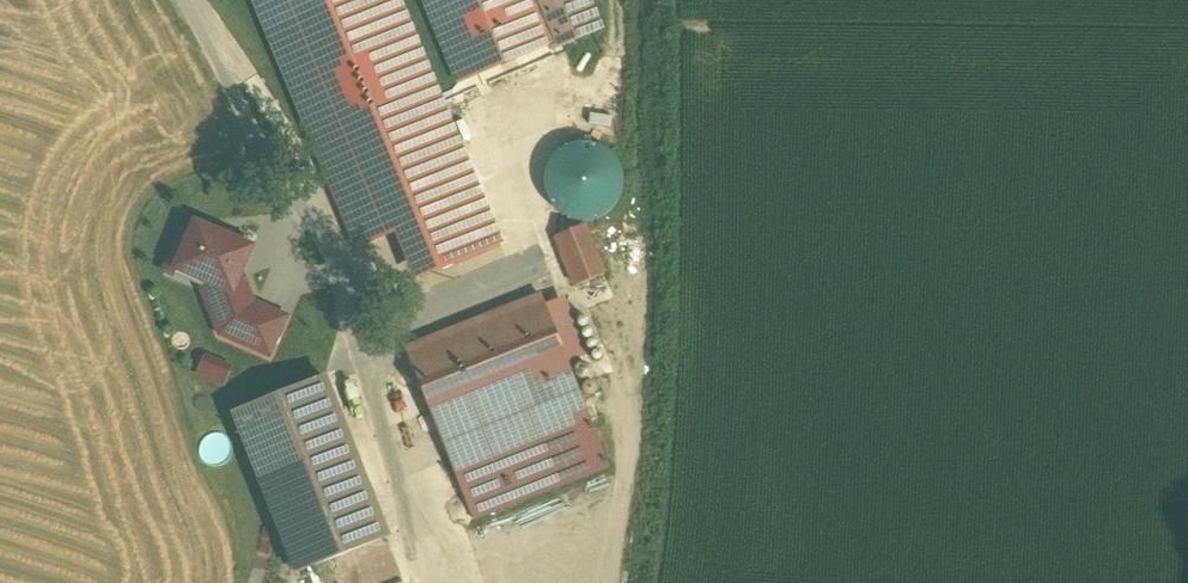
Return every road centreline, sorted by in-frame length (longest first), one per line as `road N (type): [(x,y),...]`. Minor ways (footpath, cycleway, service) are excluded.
road 1 (residential): [(193,0),(315,251),(432,582)]

